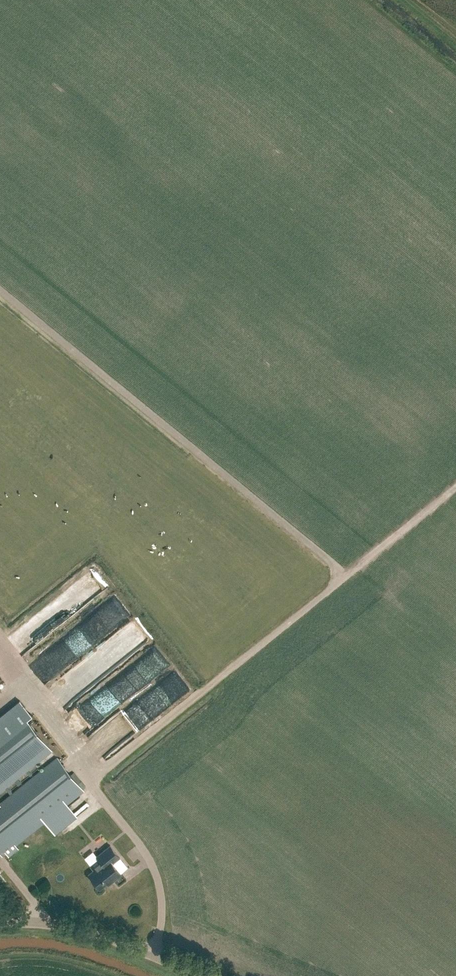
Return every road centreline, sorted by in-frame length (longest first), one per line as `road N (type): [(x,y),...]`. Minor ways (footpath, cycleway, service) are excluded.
road 1 (unclassified): [(202,975),(76,927),(0,923)]

